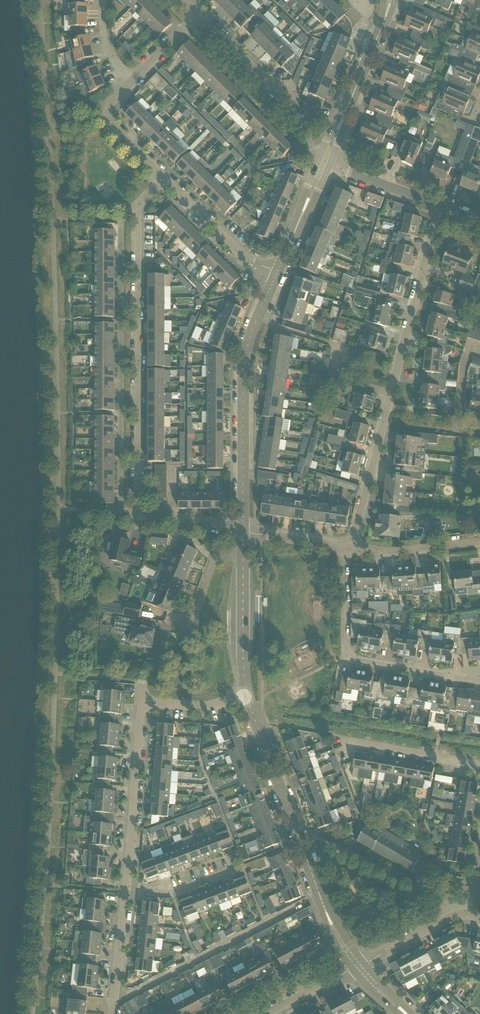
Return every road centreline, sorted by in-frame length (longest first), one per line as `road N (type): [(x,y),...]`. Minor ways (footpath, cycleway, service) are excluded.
road 1 (residential): [(353,550),(439,205)]
road 2 (residential): [(136,524),(119,522),(121,222),(137,203)]
road 3 (residential): [(136,524),(137,203)]
road 4 (tertiary): [(357,967),(331,928),(247,695)]
road 5 (residential): [(126,887),(141,716),(160,702),(213,706),(247,695)]
road 6 (tertiary): [(242,532),(246,350),(273,290)]
road 7 (residential): [(431,674),(353,661),(345,651),(345,548)]
road 8 (tertiary): [(322,162),(389,8)]
road 9 (tertiary): [(247,695),(242,532)]
road 10 (residential): [(309,129),(195,18)]
road 11 (residential): [(273,290),(162,177)]
road 12 (residential): [(479,767),(342,740)]
road 13 (residential): [(464,914),(340,854)]
road 14 (tertiary): [(273,290),(322,162)]
road 15 (residential): [(113,1013),(126,887)]
road 16 (residential): [(353,550),(479,545)]
road 17 (unclassified): [(439,205),(322,162)]

